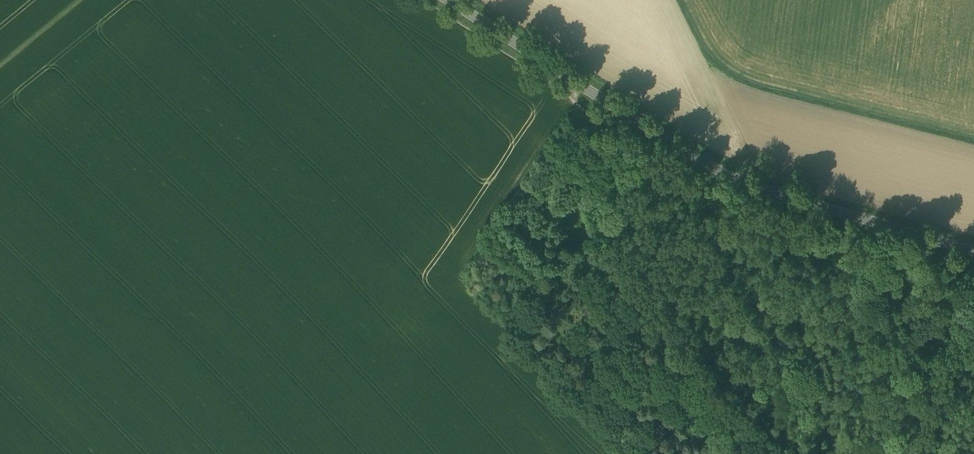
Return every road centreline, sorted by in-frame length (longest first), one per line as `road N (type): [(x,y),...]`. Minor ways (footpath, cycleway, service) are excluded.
road 1 (secondary): [(449,0),(747,183),(973,251)]

